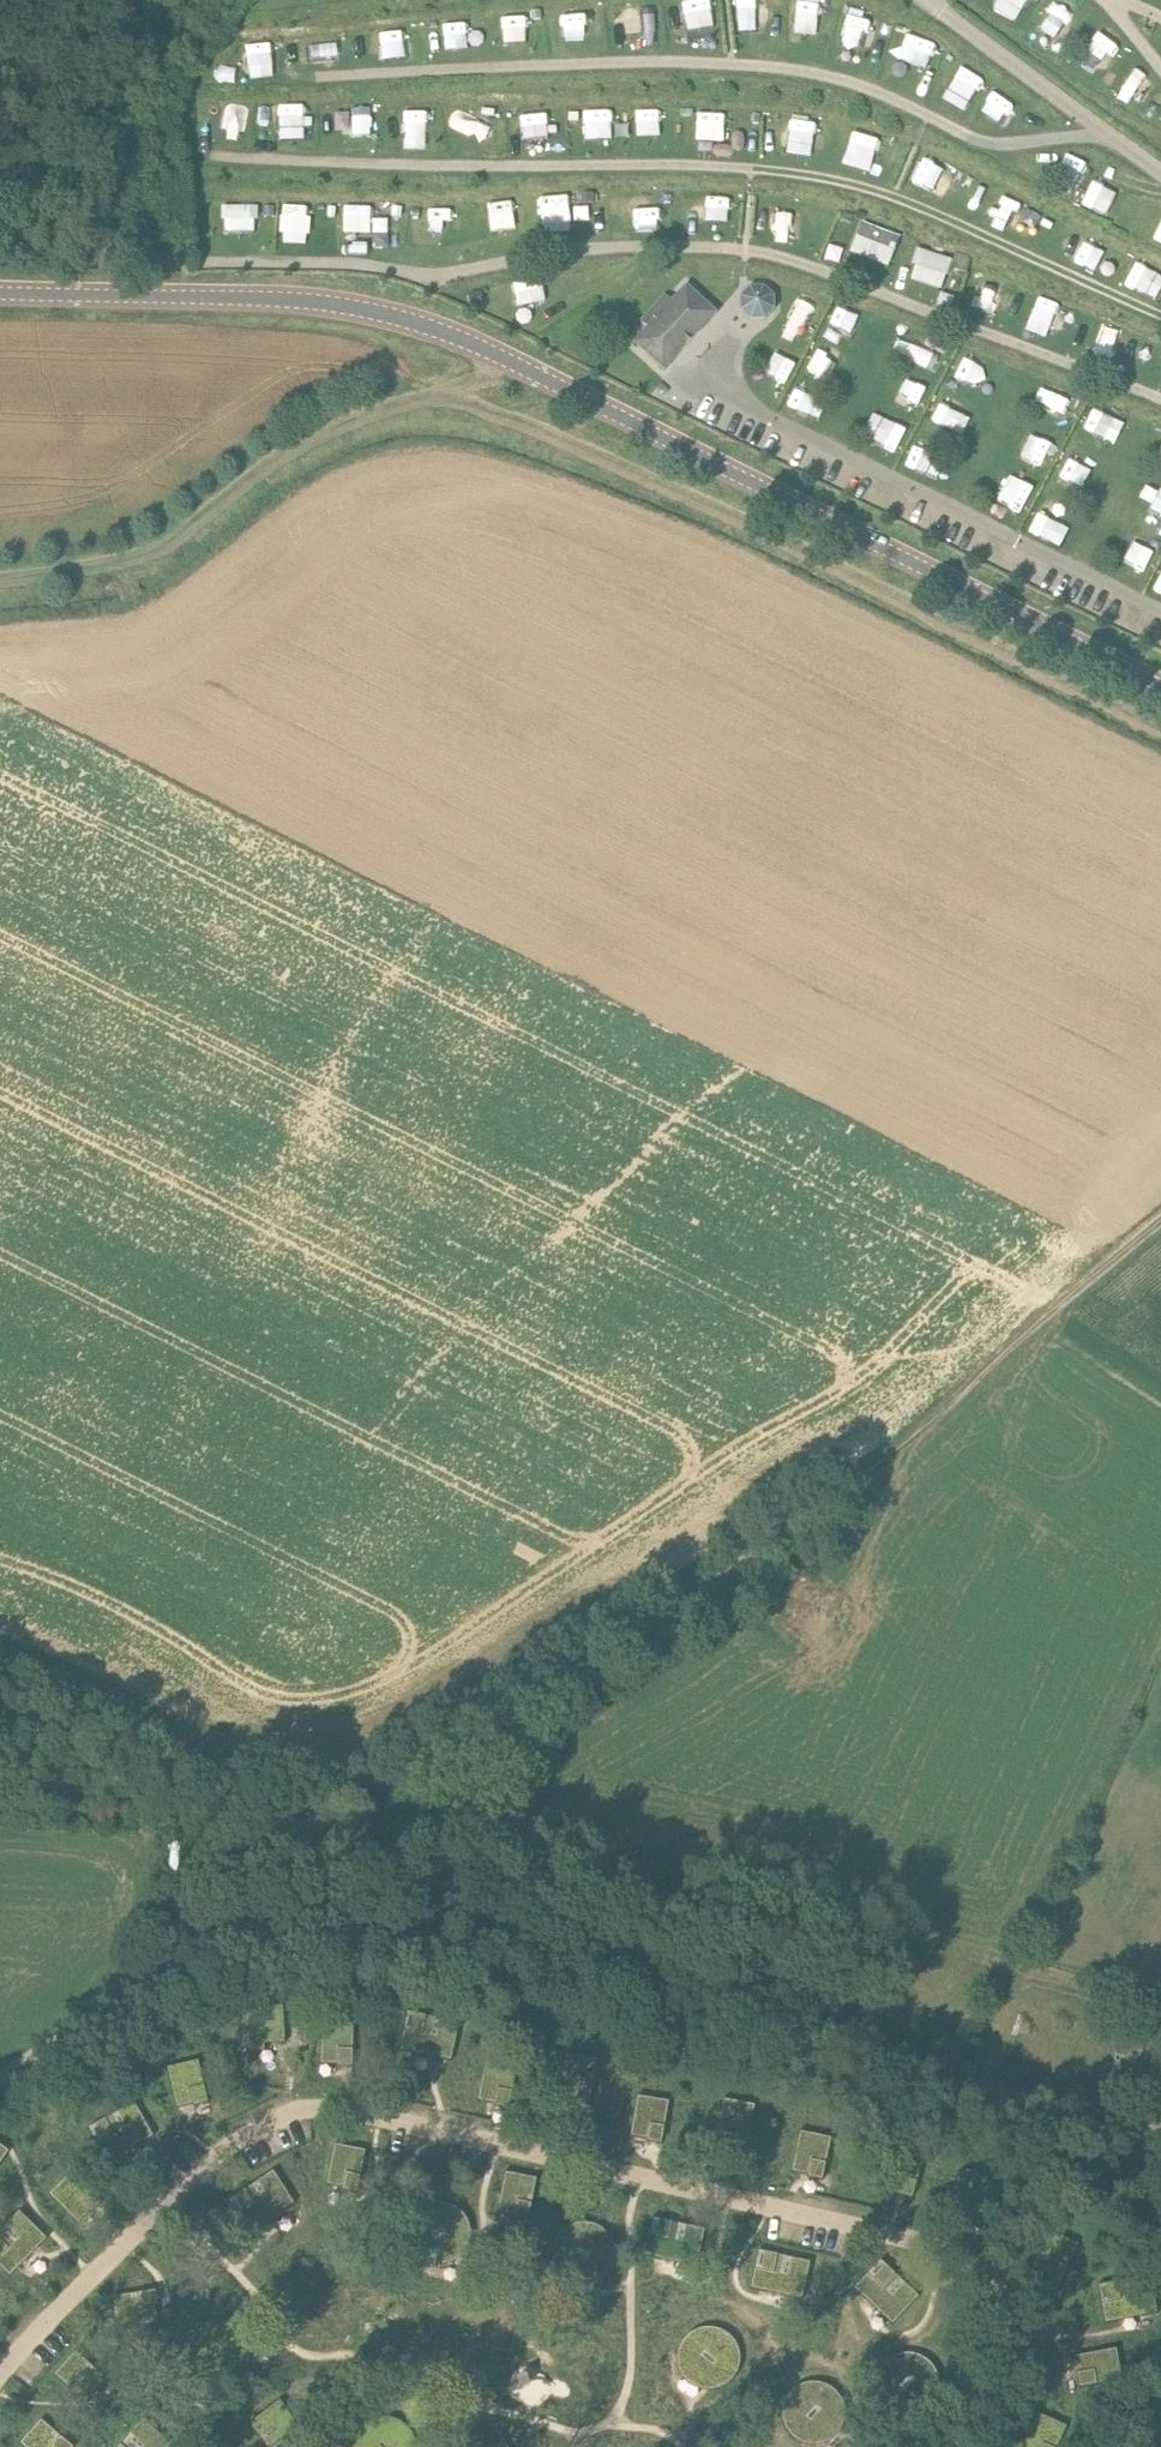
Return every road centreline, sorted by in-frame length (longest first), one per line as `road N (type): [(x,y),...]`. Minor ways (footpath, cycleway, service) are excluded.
road 1 (tertiary): [(0,291),(293,297),(437,328),(1160,684)]
road 2 (unclassified): [(0,2081),(226,1944),(263,1932),(330,1932),(503,1957),(790,2024),(978,2091),(1160,2170)]
road 3 (track): [(1160,1220),(934,1416),(733,1573),(419,1777),(275,1811)]
road 4 (track): [(409,401),(312,440),(131,558),(0,580)]
road 5 (track): [(275,1811),(111,1709),(0,1653)]
road 6 (track): [(978,2091),(1007,2001),(997,1952)]
road 7 (track): [(275,1811),(263,1932)]

